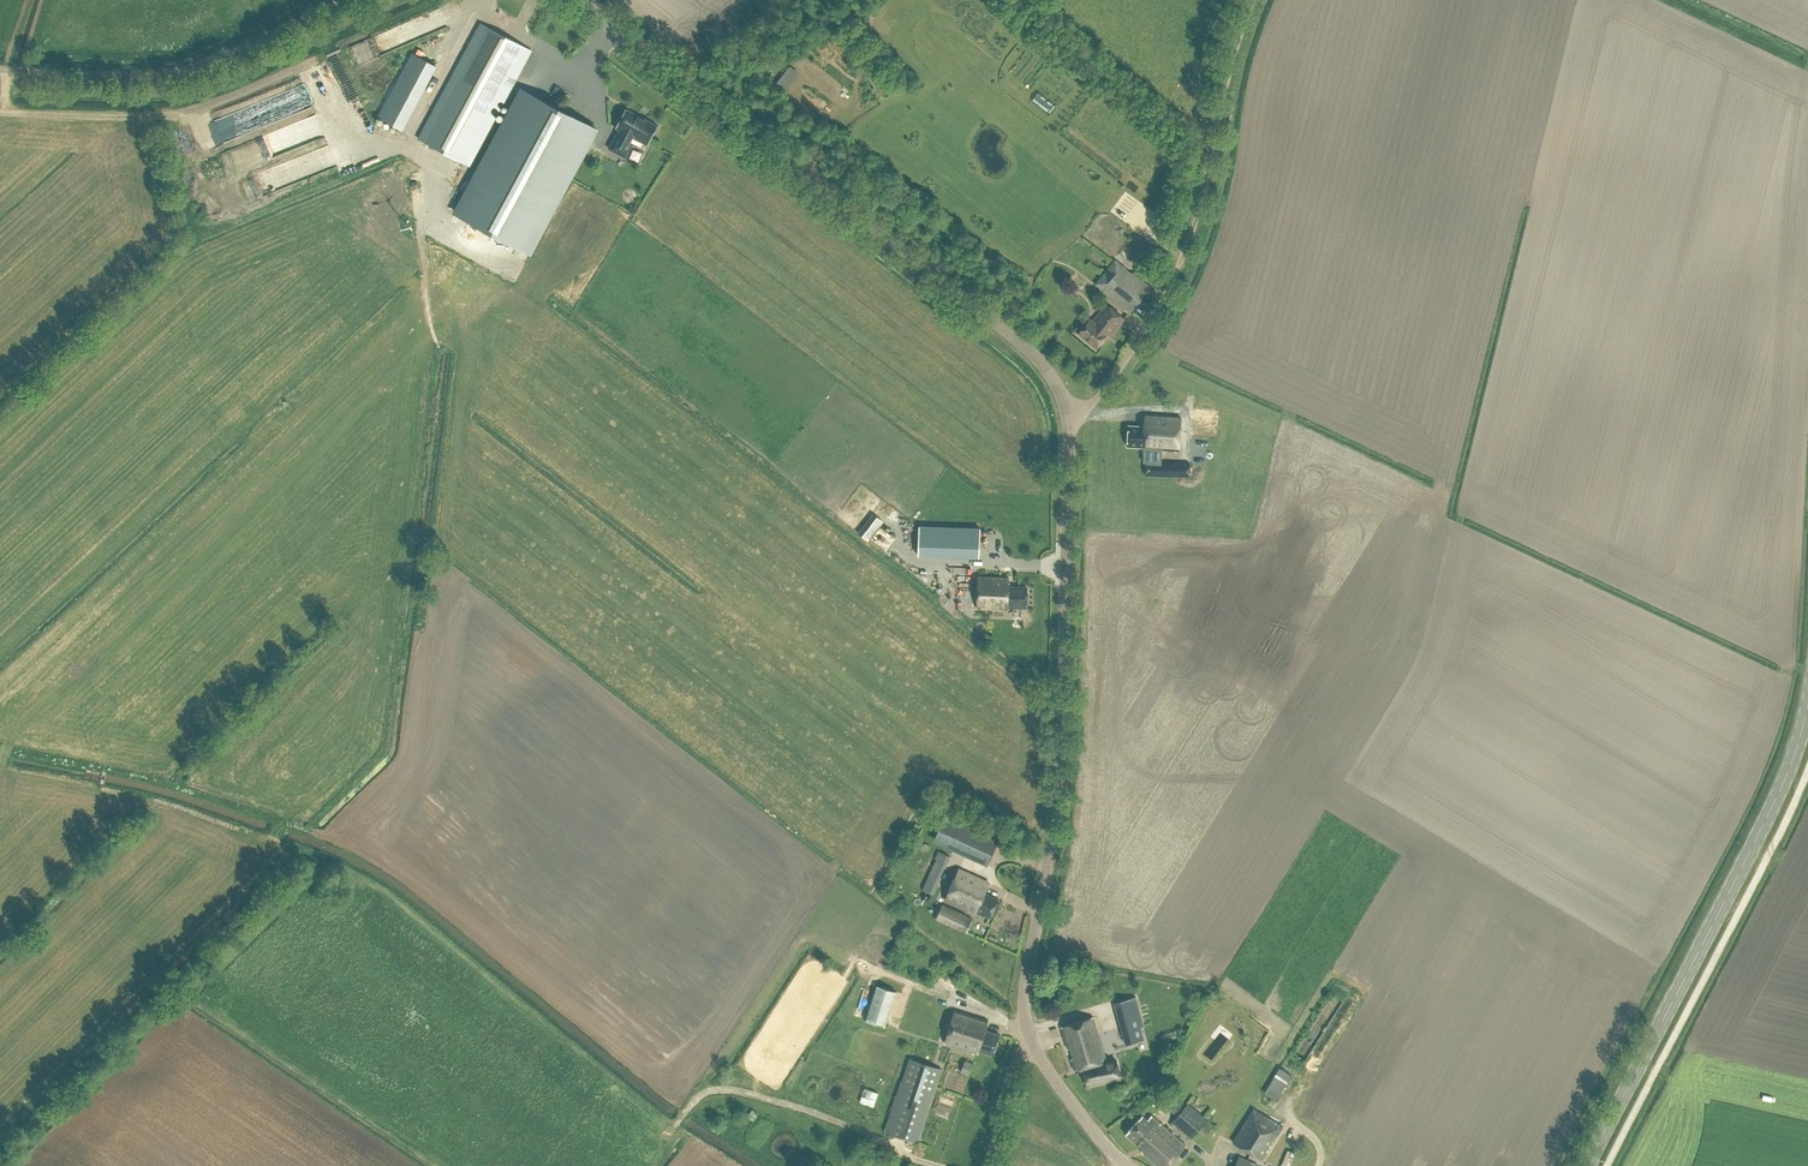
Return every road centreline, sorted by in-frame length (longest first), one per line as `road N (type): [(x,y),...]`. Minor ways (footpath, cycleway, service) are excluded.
road 1 (unclassified): [(1035,1048),(1025,986),(1060,767),(1069,473),(1062,394),(1038,358),(588,0)]
road 2 (primary): [(1589,1165),(1777,794),(1807,707)]
road 3 (track): [(1252,0),(1174,280),(1092,407),(1068,415)]
road 4 (unclassified): [(344,0),(177,69),(0,68)]
road 5 (unclassified): [(1127,1165),(1035,1048)]

